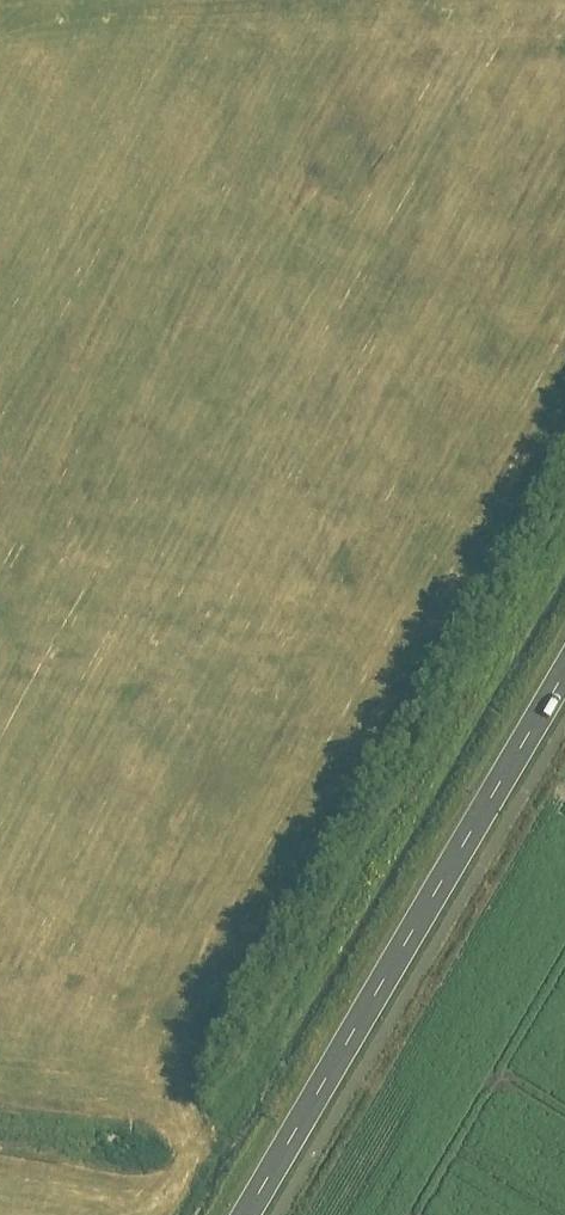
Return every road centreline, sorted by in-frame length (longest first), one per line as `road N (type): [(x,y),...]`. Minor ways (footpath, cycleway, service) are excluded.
road 1 (tertiary): [(236,1214),(564,643)]

